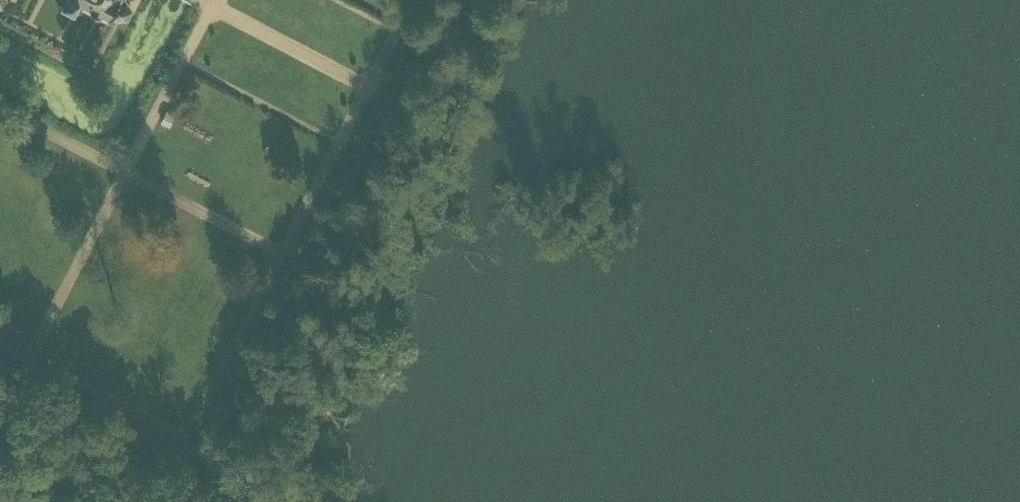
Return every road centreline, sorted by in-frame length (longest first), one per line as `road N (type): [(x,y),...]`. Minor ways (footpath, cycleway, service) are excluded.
road 1 (unclassified): [(0,436),(124,501)]

